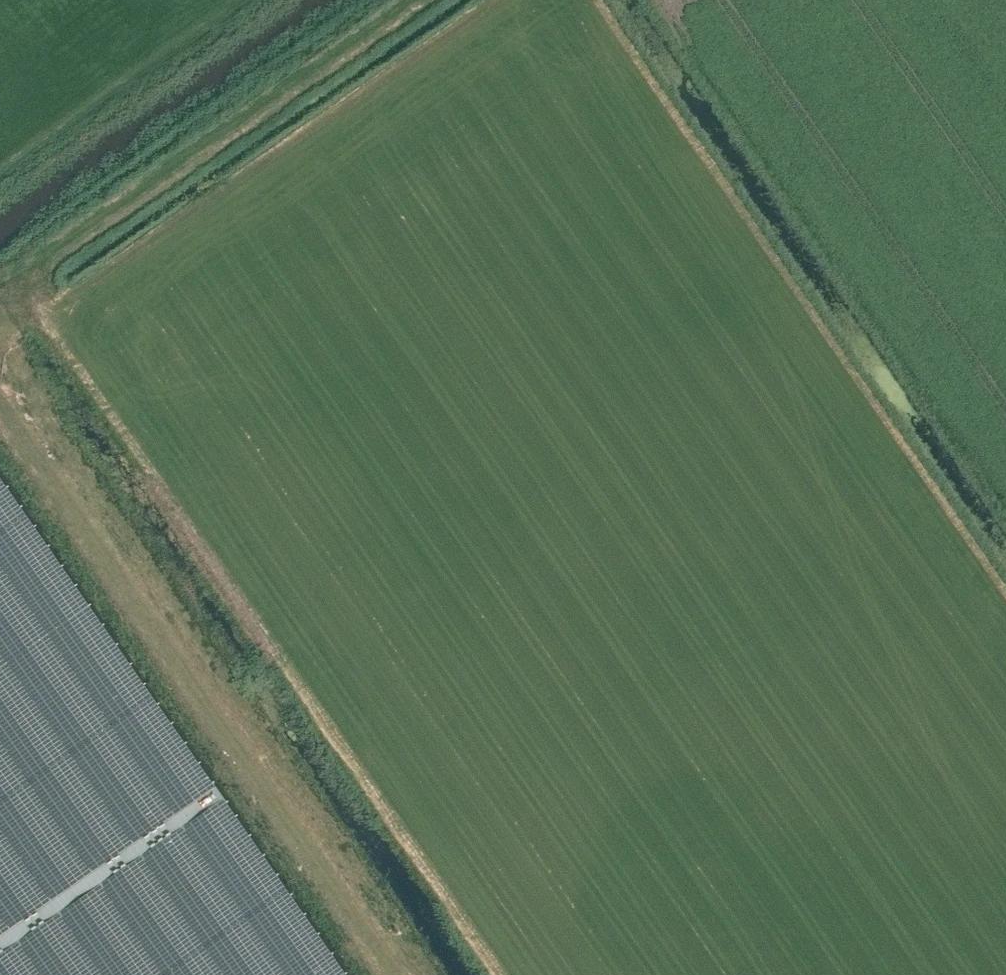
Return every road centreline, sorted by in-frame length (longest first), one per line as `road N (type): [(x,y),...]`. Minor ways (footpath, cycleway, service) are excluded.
road 1 (track): [(400,0),(0,274)]

